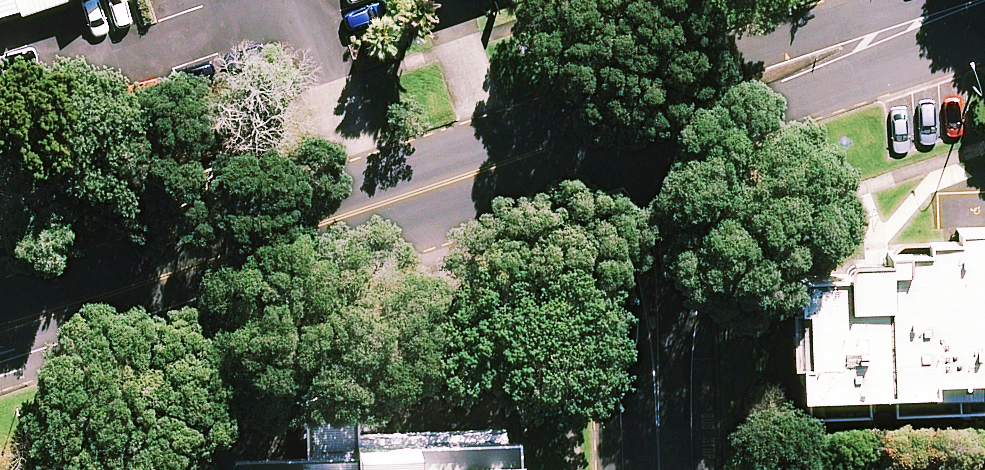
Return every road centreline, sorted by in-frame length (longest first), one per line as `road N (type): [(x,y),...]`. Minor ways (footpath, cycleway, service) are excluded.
road 1 (tertiary): [(647,110),(555,167),(406,229),(0,366)]
road 2 (tertiary): [(0,310),(497,135),(647,110)]
road 3 (tertiary): [(647,110),(660,469)]
road 4 (residential): [(984,0),(647,110)]

